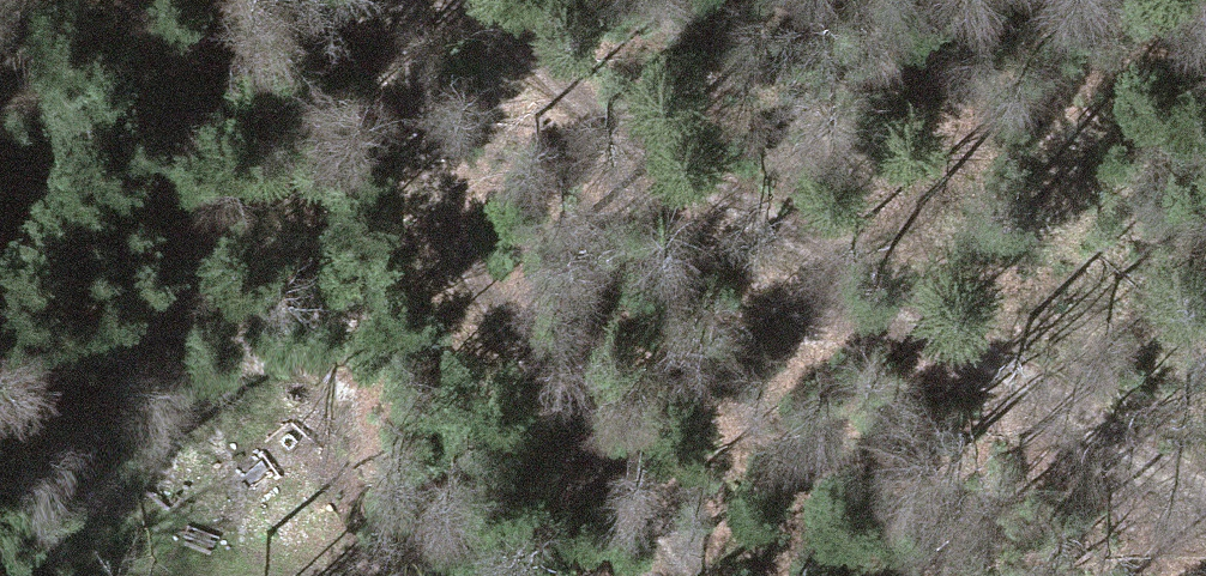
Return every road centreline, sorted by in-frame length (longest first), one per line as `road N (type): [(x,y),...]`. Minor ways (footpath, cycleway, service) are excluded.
road 1 (track): [(1205,497),(647,152),(530,62),(474,0)]
road 2 (track): [(391,0),(405,133),(462,255),(707,575)]

